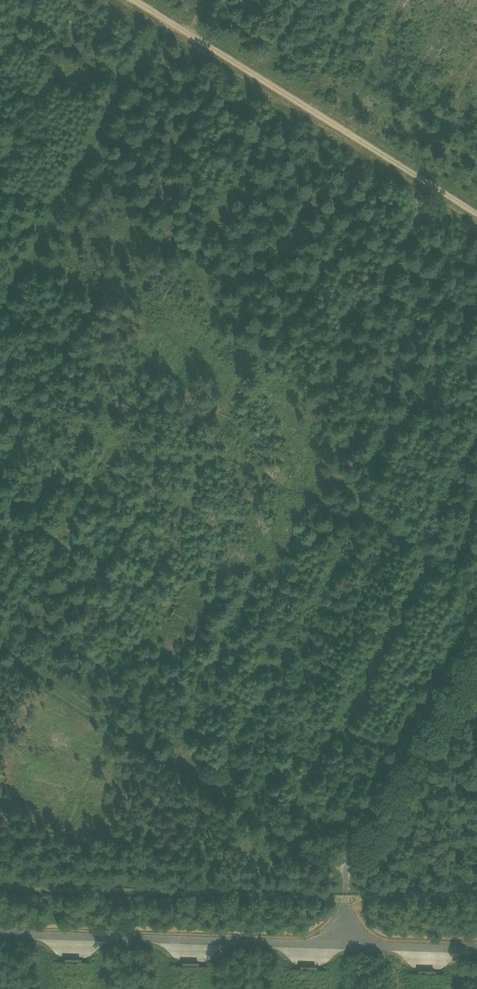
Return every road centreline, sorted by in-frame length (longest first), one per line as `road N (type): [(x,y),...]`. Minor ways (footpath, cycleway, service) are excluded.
road 1 (track): [(134,0),(476,212)]
road 2 (track): [(345,878),(0,867)]
road 3 (track): [(345,878),(476,877)]

